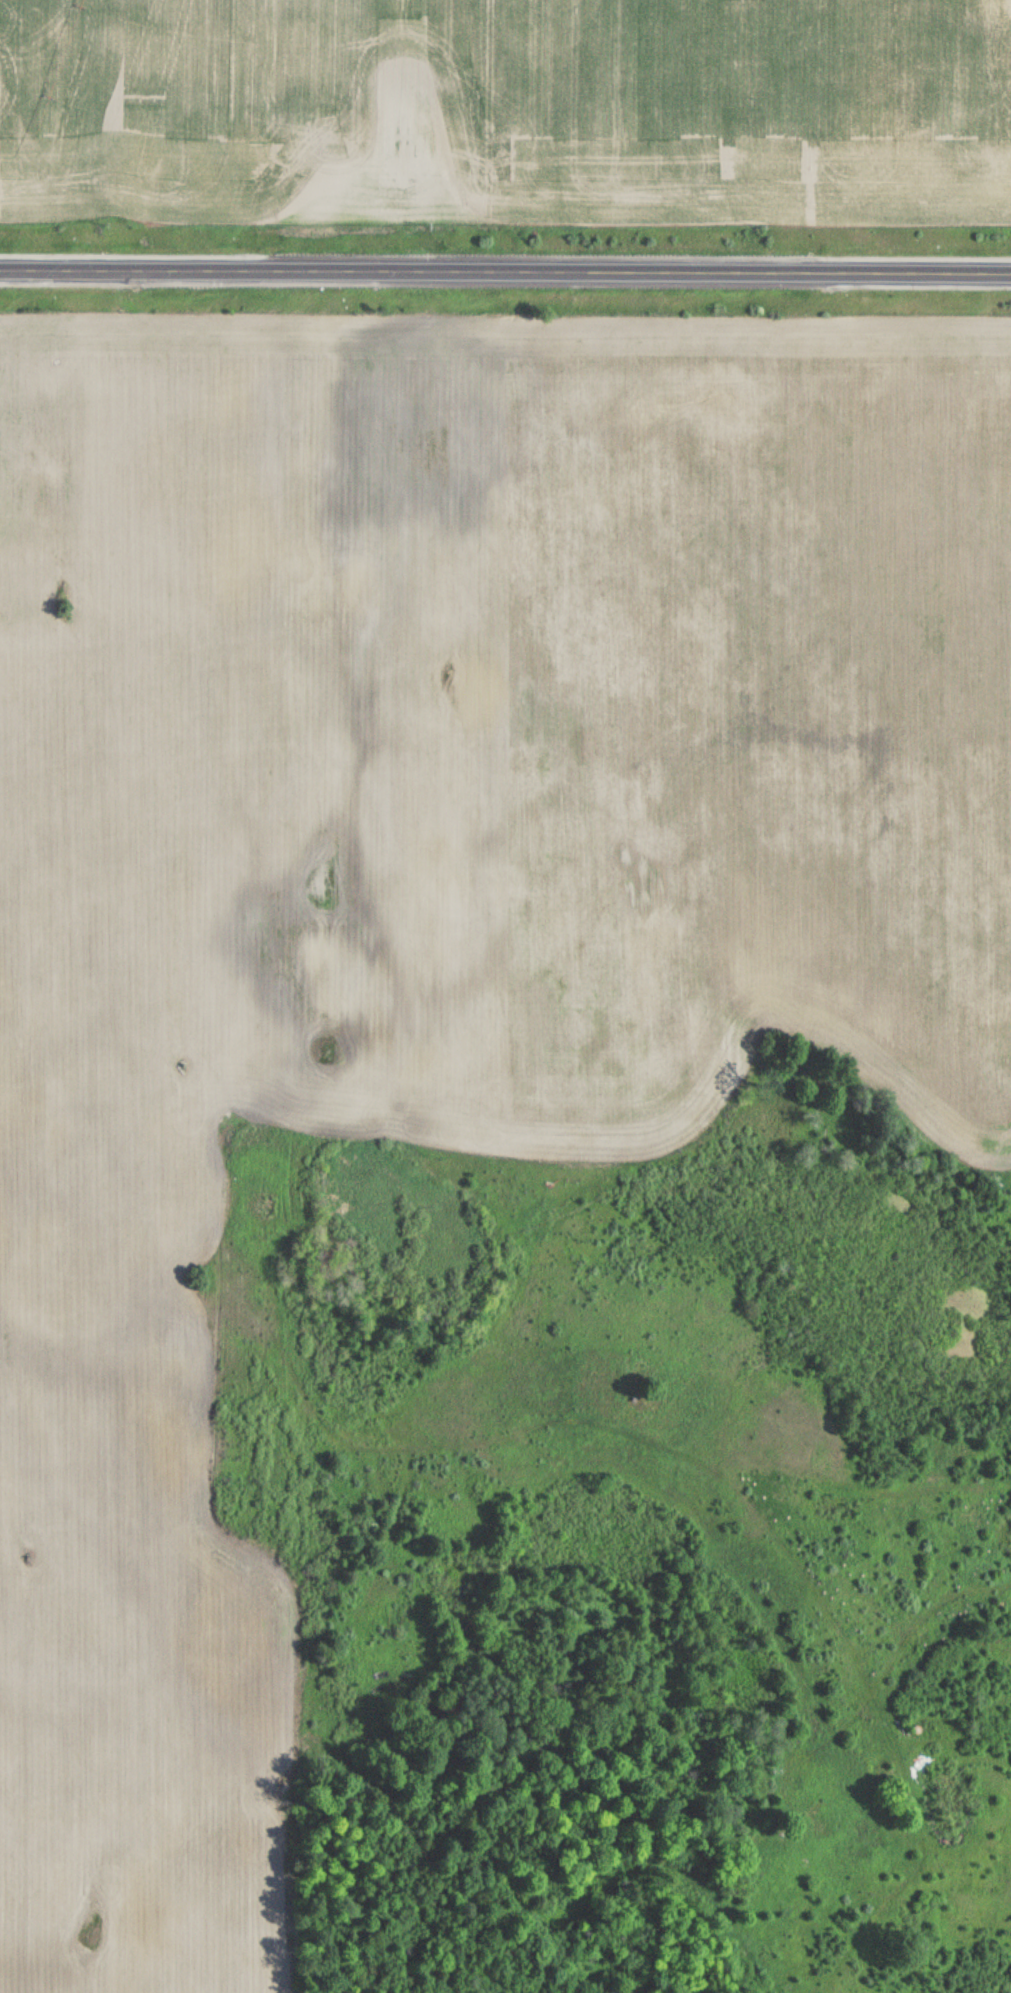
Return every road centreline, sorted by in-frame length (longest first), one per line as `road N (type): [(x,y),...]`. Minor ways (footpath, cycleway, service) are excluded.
road 1 (primary): [(0,272),(1010,274)]

